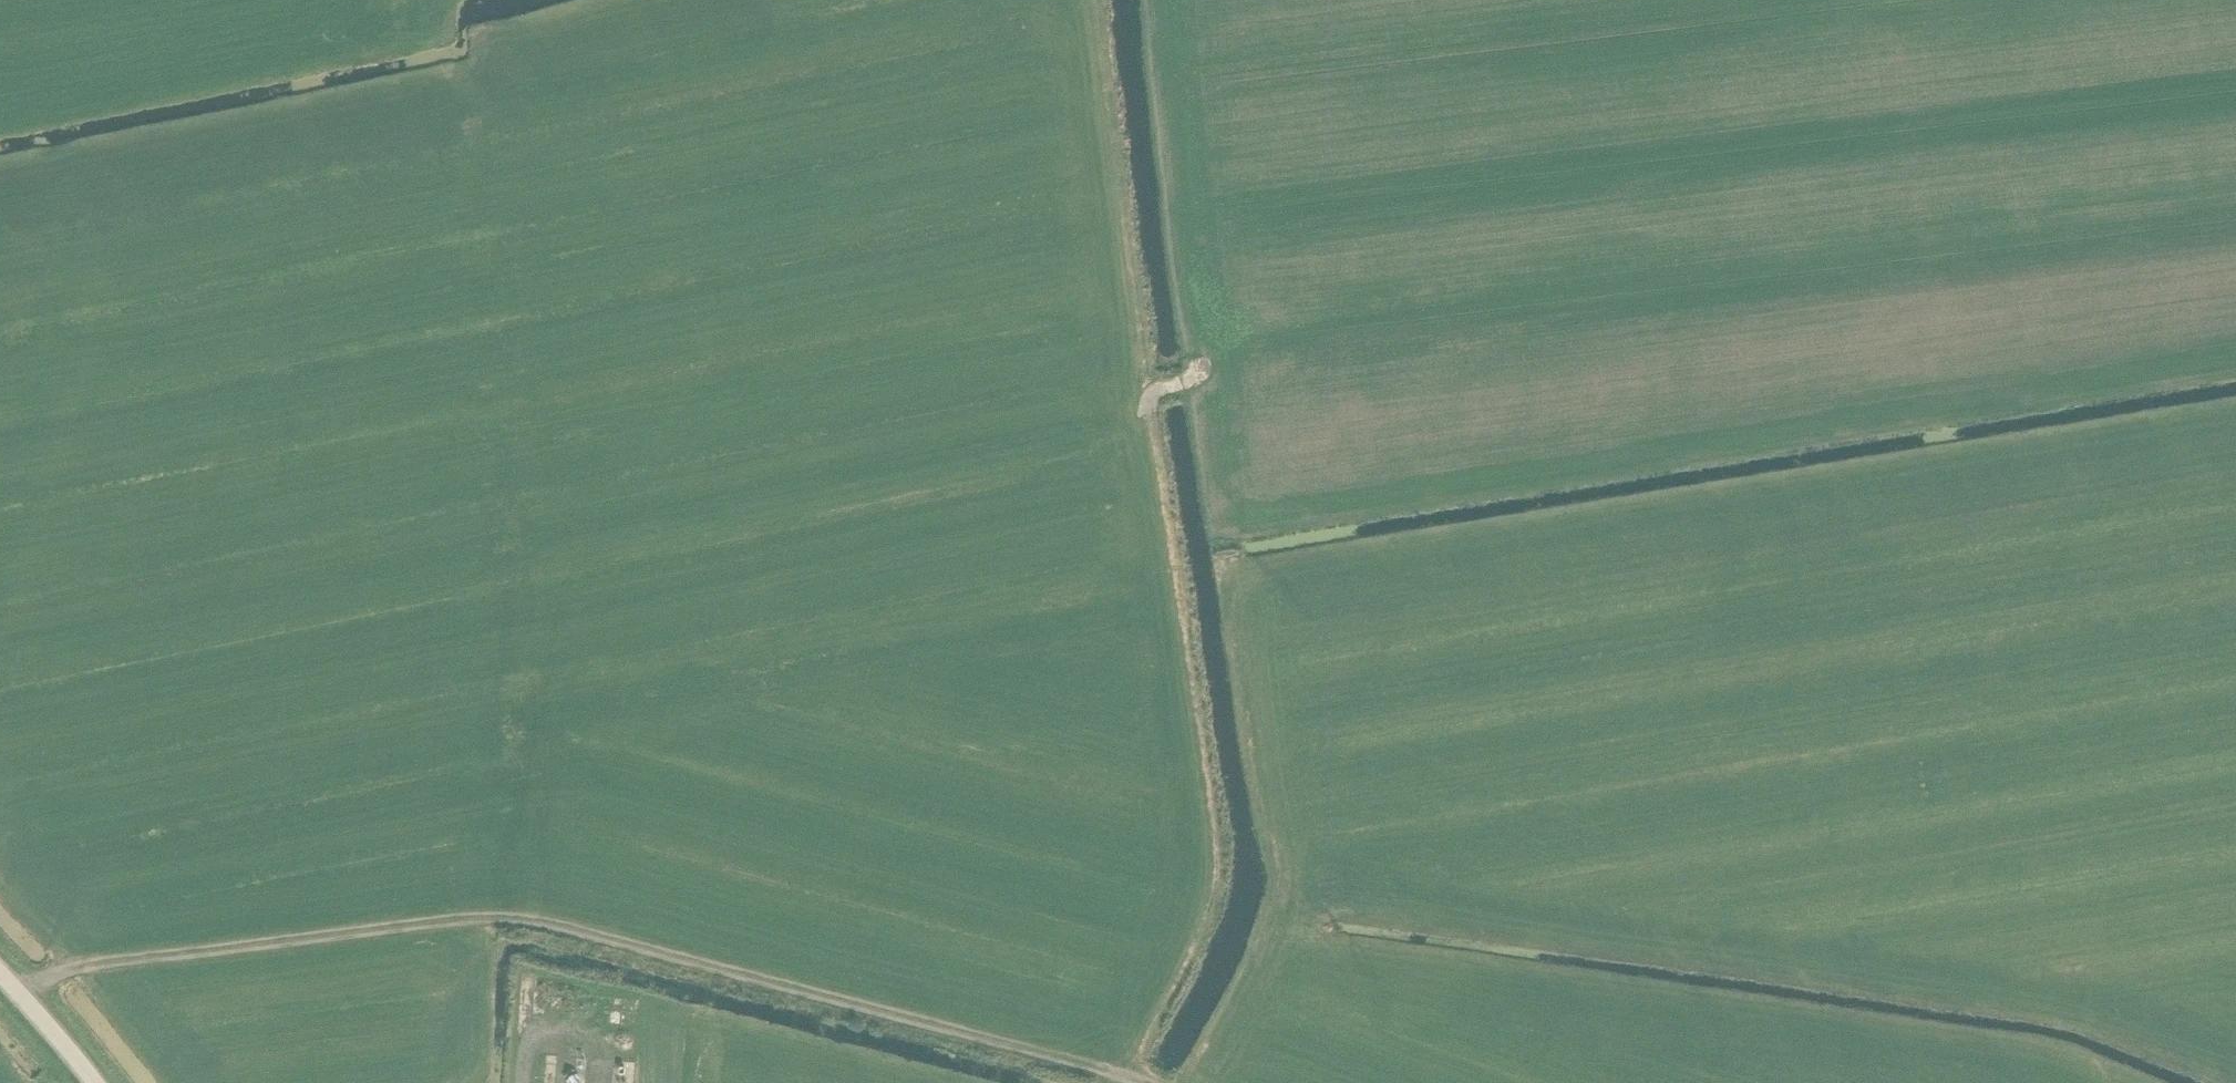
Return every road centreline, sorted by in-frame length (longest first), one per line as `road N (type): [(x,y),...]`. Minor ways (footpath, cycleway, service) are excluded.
road 1 (tertiary): [(94,1082),(0,978)]

